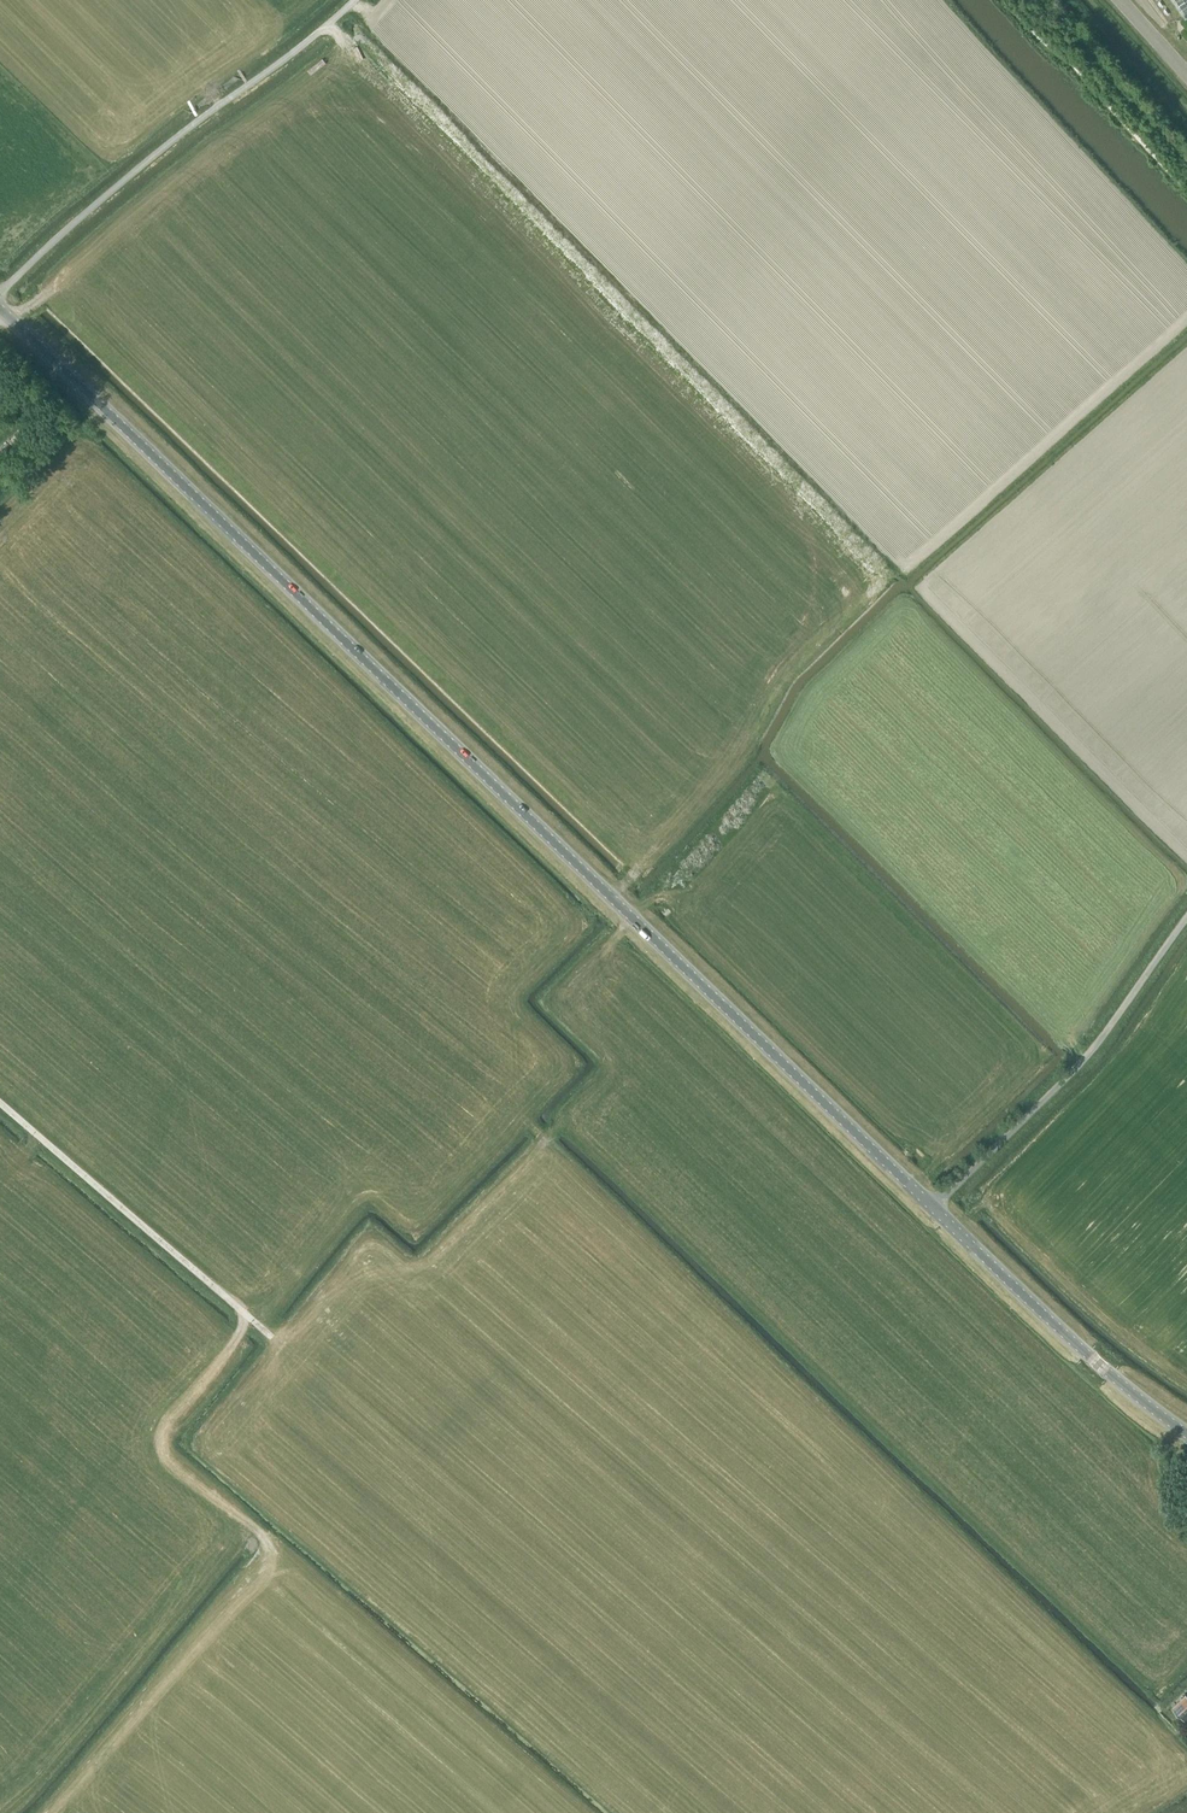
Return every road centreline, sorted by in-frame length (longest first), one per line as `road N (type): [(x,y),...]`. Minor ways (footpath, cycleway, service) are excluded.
road 1 (secondary): [(1186,1434),(1098,1364),(1,309)]
road 2 (unclassified): [(0,291),(145,163),(355,0)]

